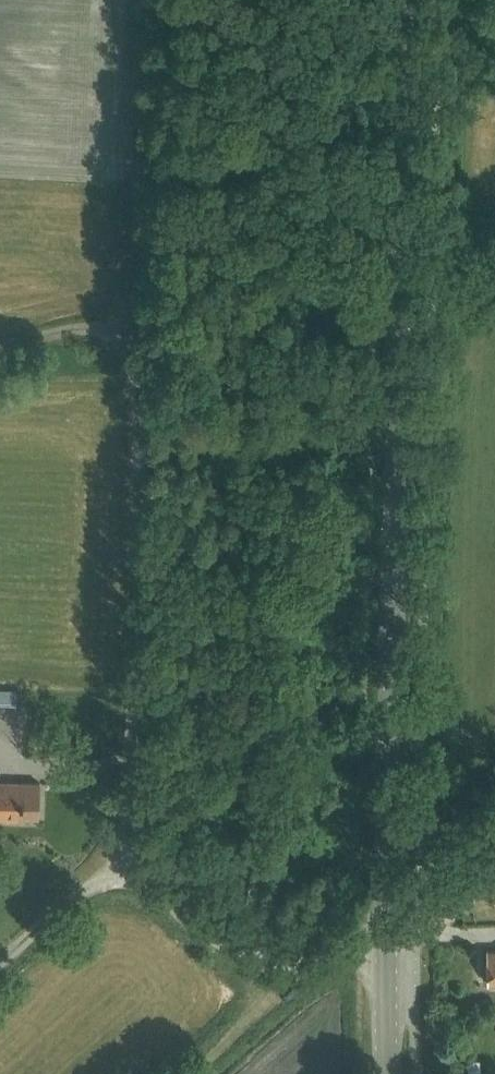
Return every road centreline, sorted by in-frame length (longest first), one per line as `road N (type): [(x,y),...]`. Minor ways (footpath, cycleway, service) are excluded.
road 1 (secondary): [(390,1073),(387,871),(410,0)]
road 2 (track): [(0,963),(72,899),(122,870),(138,379),(127,350),(89,328),(0,341)]
road 3 (track): [(290,962),(248,955),(209,936),(122,870)]
road 4 (track): [(290,962),(242,1025),(187,1073)]

